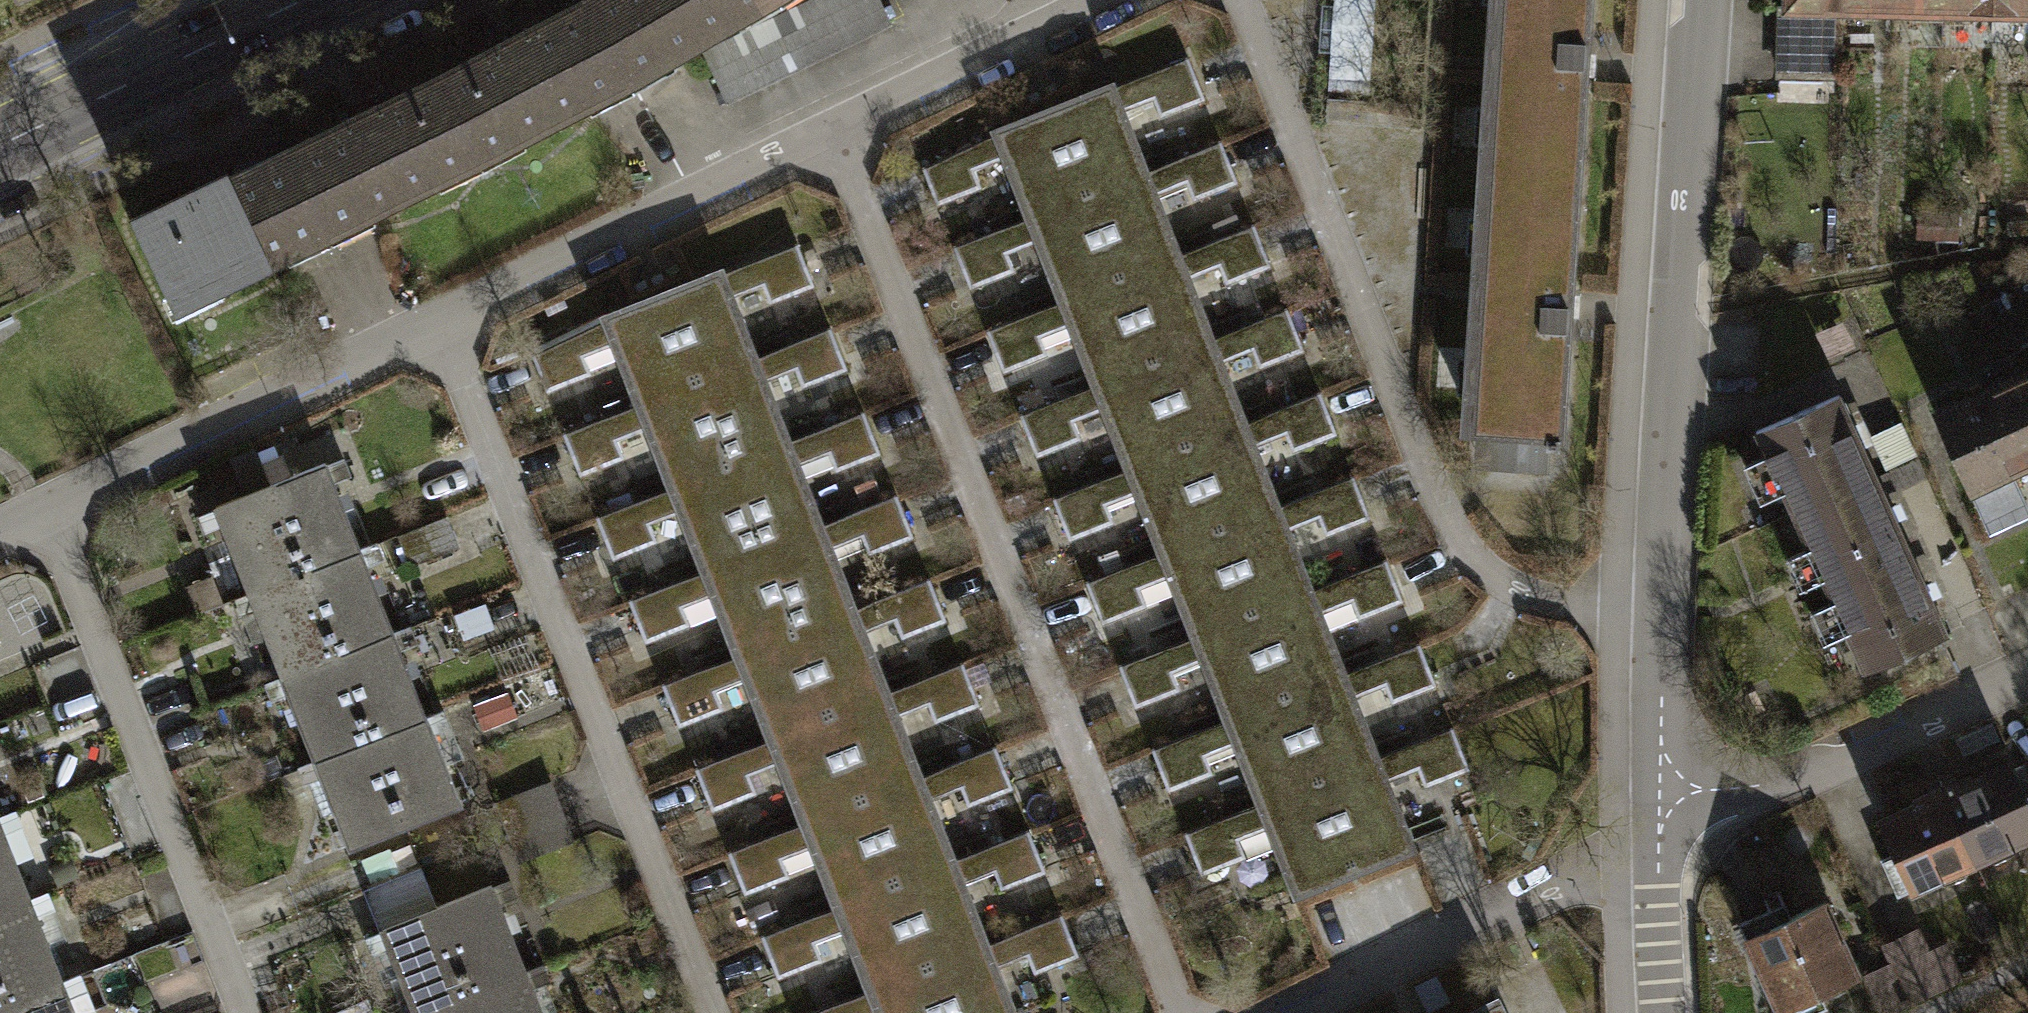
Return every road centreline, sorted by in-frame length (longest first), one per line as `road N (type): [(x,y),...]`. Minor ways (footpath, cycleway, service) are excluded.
road 1 (residential): [(834,135),(1185,1012)]
road 2 (residential): [(1239,0),(1448,530),(1505,585),(1571,608),(1664,612)]
road 3 (residential): [(441,322),(717,1012)]
road 4 (residential): [(1664,612),(1698,0)]
road 5 (residential): [(44,510),(251,1012)]
road 6 (residential): [(44,510),(441,322)]
road 7 (residential): [(441,322),(834,135)]
road 8 (residential): [(1296,1012),(1665,834)]
road 9 (residential): [(1665,834),(2027,676)]
road 10 (primary): [(0,156),(325,0)]
road 11 (residential): [(834,135),(1108,0)]
road 12 (residential): [(1665,834),(1664,612)]
road 13 (residential): [(1672,1012),(1665,834)]

